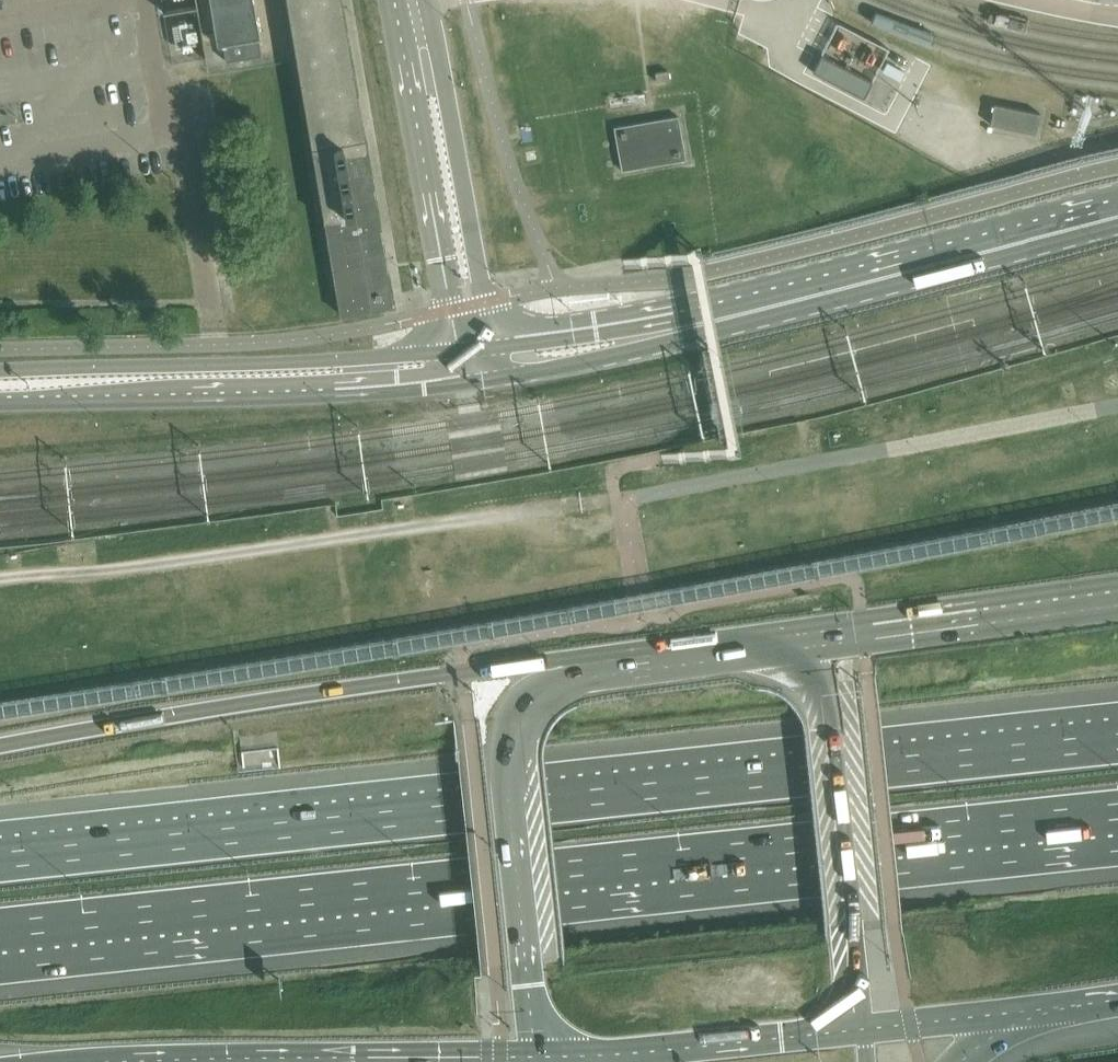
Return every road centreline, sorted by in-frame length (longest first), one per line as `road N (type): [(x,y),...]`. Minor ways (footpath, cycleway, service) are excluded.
road 1 (motorway): [(1117,741),(0,862)]
road 2 (motorway): [(0,944),(1117,832)]
road 3 (tertiary): [(478,379),(582,363),(832,302),(1112,209)]
road 4 (tertiary): [(1112,209),(1012,227),(691,312),(473,349)]
road 5 (track): [(0,579),(144,567),(624,500)]
road 6 (motorway): [(561,677),(463,672),(0,749)]
road 7 (tertiary): [(0,404),(478,379)]
road 8 (tertiary): [(473,349),(0,373)]
road 9 (secondary): [(561,677),(514,722),(507,763),(536,1061)]
road 10 (secondary): [(866,1030),(836,729),(824,676),(792,643)]
road 11 (unclassified): [(473,349),(404,0)]
road 12 (secondary): [(536,1061),(866,1030)]
road 13 (secondary): [(1117,599),(792,643)]
road 14 (secondary): [(792,643),(561,677)]
road 15 (secondary): [(866,1030),(1070,1006)]
road 16 (secondary): [(962,1061),(1005,1030),(1070,1006)]

